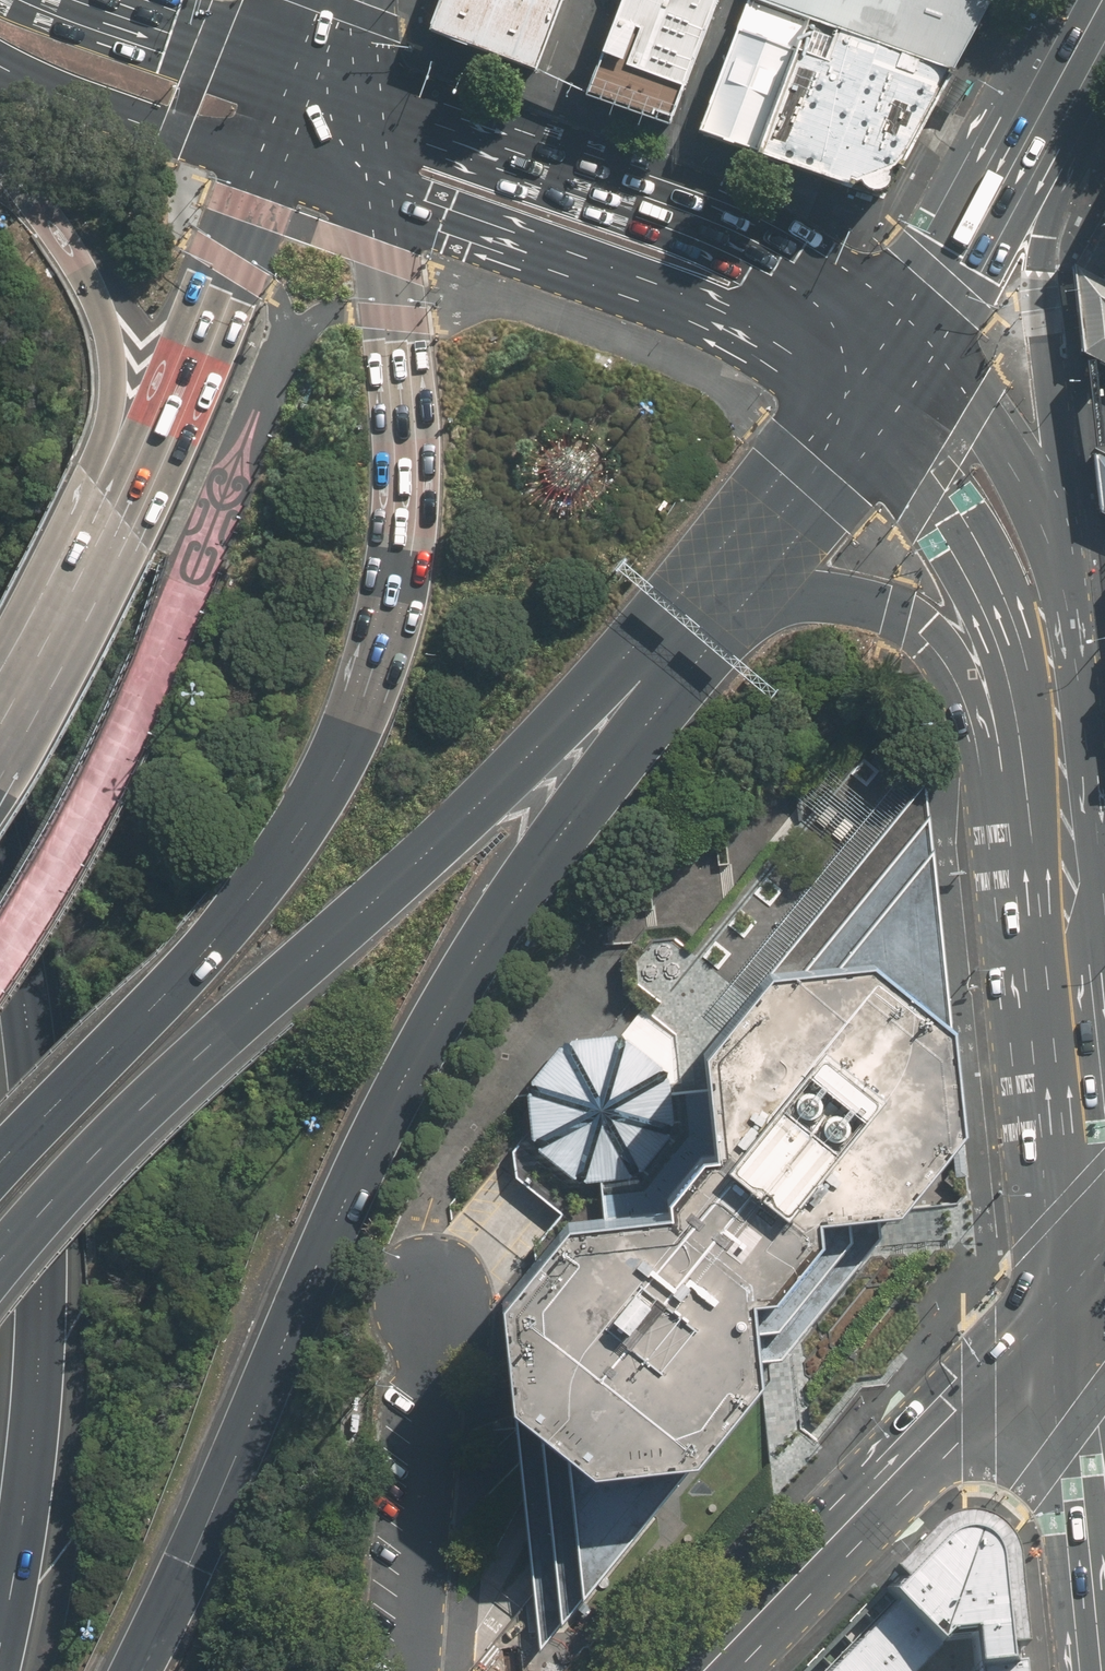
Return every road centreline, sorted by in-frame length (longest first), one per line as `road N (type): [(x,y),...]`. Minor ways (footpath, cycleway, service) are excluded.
road 1 (motorway): [(689,614),(482,941),(334,1223),(191,1559),(131,1670)]
road 2 (motorway): [(0,1162),(244,904),(343,748),(390,617),(407,495),(387,257),(359,192)]
road 3 (motorway): [(689,614),(232,1022),(92,1157),(0,1264)]
road 4 (motorway): [(0,853),(35,1045),(44,1167),(40,1375),(0,1650)]
road 5 (secondary): [(314,83),(789,263),(900,333)]
road 6 (motorway): [(1057,922),(956,681),(904,615),(833,591),(745,599),(689,614)]
road 7 (secondary): [(1057,922),(1015,692),(993,624),(925,500),(844,412)]
road 8 (secondary): [(704,1670),(1086,1272)]
road 9 (secondary): [(844,412),(785,365),(680,306),(359,192)]
road 10 (primary): [(1073,52),(1044,277),(1056,558)]
road 11 (motorway): [(63,618),(98,485),(114,349),(76,253),(0,154)]
road 12 (motorway): [(63,618),(120,513),(277,165)]
road 13 (residential): [(422,1670),(435,1294)]
road 14 (secondary): [(1056,558),(1070,674),(1057,922)]
road 15 (primary): [(1073,52),(900,333)]
road 16 (secondary): [(1086,1272),(1060,945)]
road 17 (secondary): [(277,165),(66,97),(0,64)]
road 18 (secondary): [(900,333),(973,400),(1031,498),(1056,558)]
road 19 (motorway): [(844,412),(807,471),(689,614)]
road 20 (secondary): [(89,0),(314,83)]
road 21 (secondary): [(1104,1472),(1086,1272)]
road 22 (motorway): [(0,736),(63,618)]

